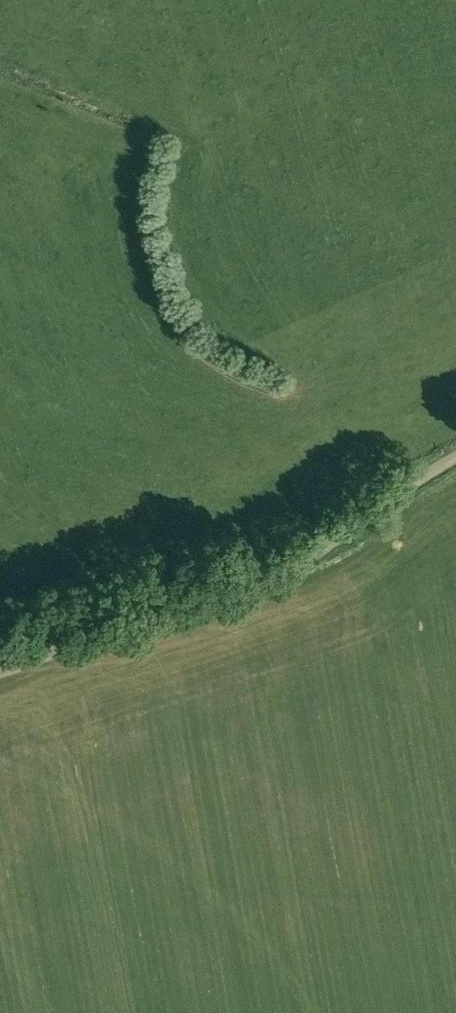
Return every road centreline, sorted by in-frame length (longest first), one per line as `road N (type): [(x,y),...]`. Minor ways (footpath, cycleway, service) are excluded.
road 1 (unclassified): [(0,672),(294,572),(455,461)]

